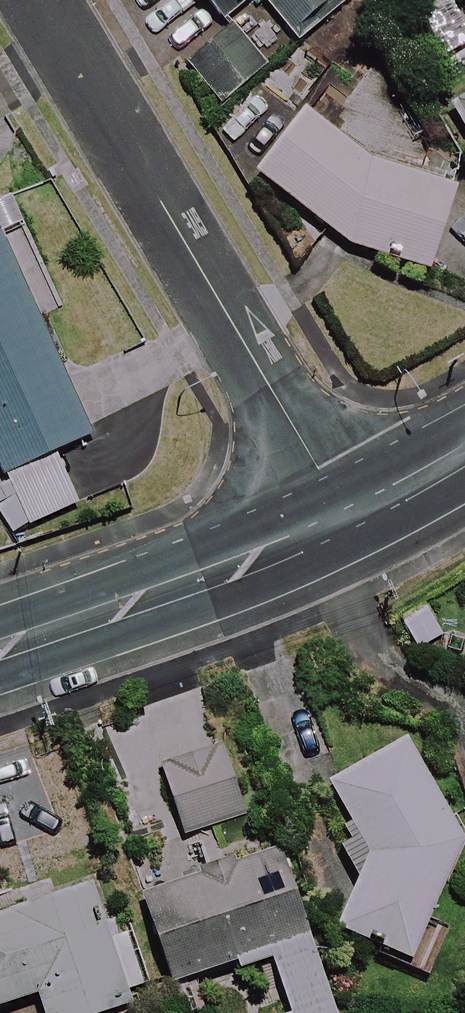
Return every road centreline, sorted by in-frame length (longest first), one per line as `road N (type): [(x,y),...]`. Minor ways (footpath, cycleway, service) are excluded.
road 1 (residential): [(353,520),(37,0)]
road 2 (secondary): [(0,652),(236,573),(353,520)]
road 3 (secondary): [(353,520),(464,453)]

